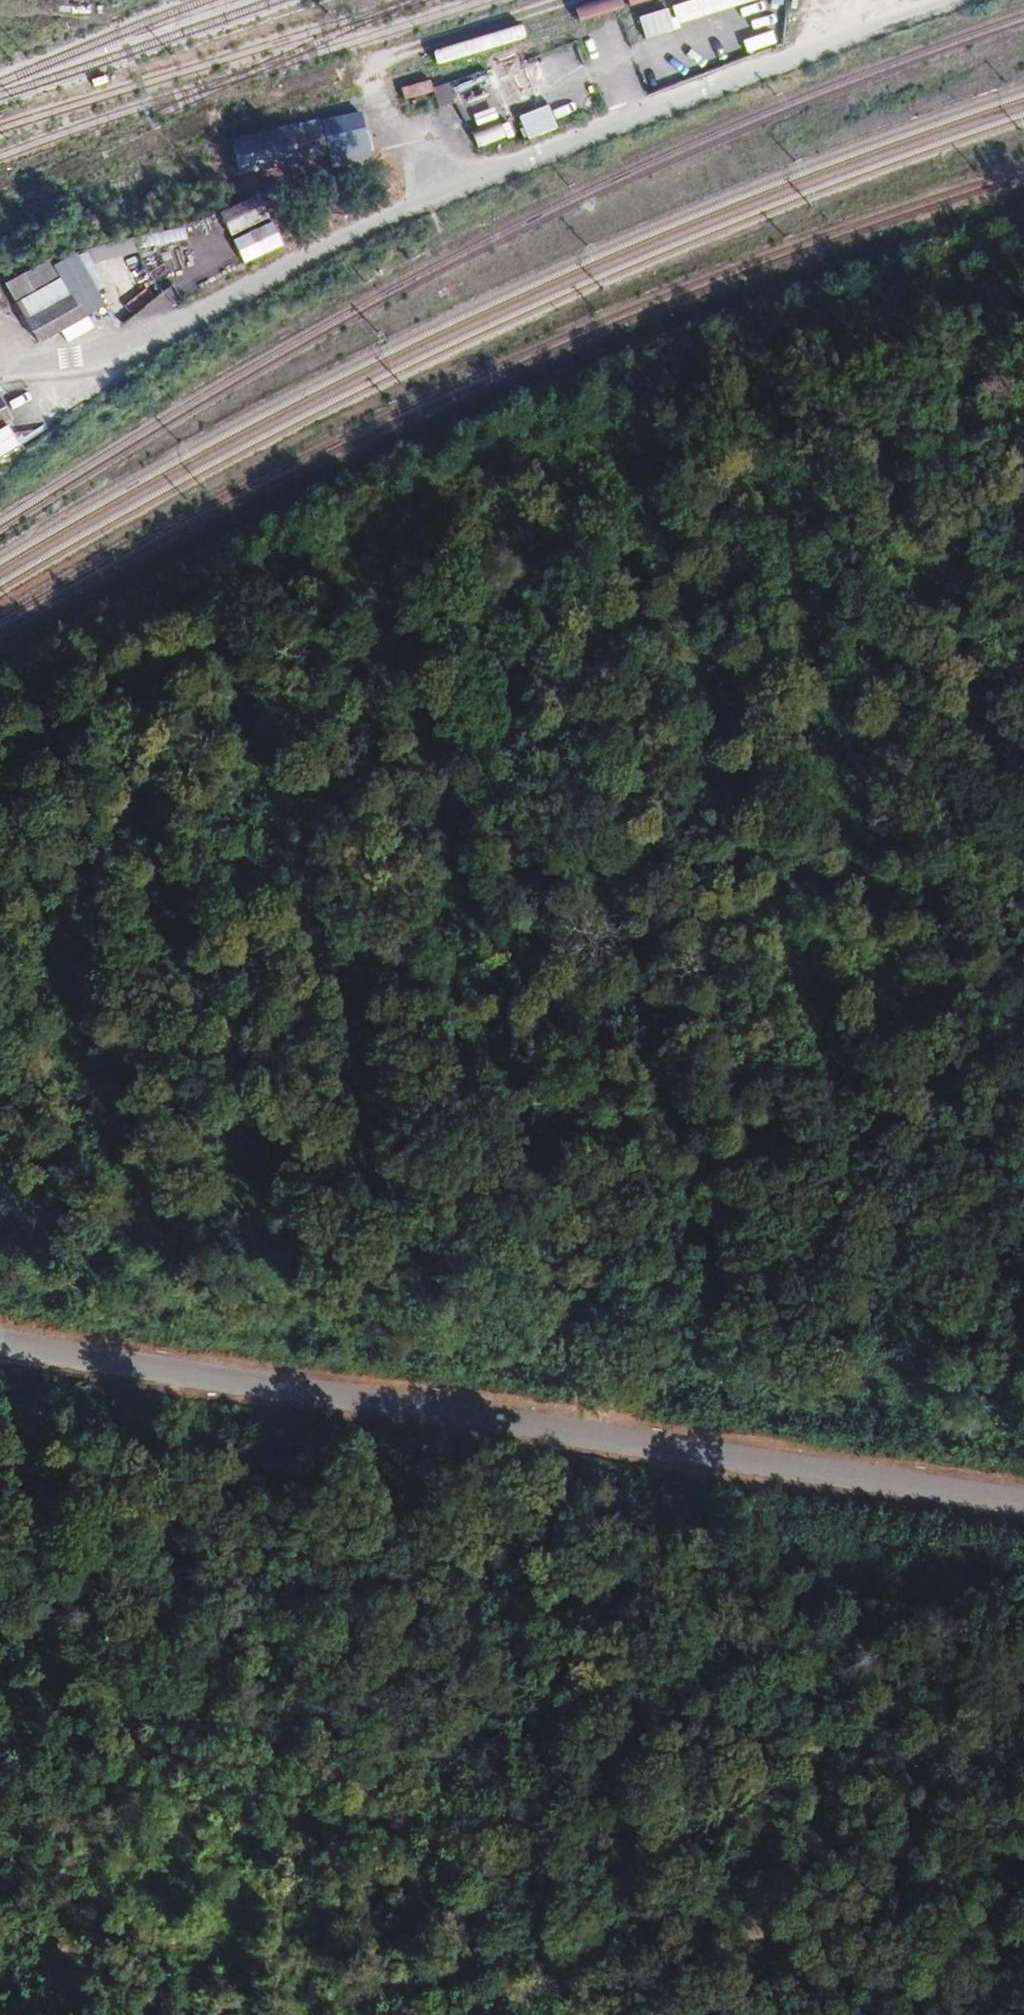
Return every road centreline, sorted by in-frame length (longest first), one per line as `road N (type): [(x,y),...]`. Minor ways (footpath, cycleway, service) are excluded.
road 1 (track): [(658,2014),(1023,1865)]

